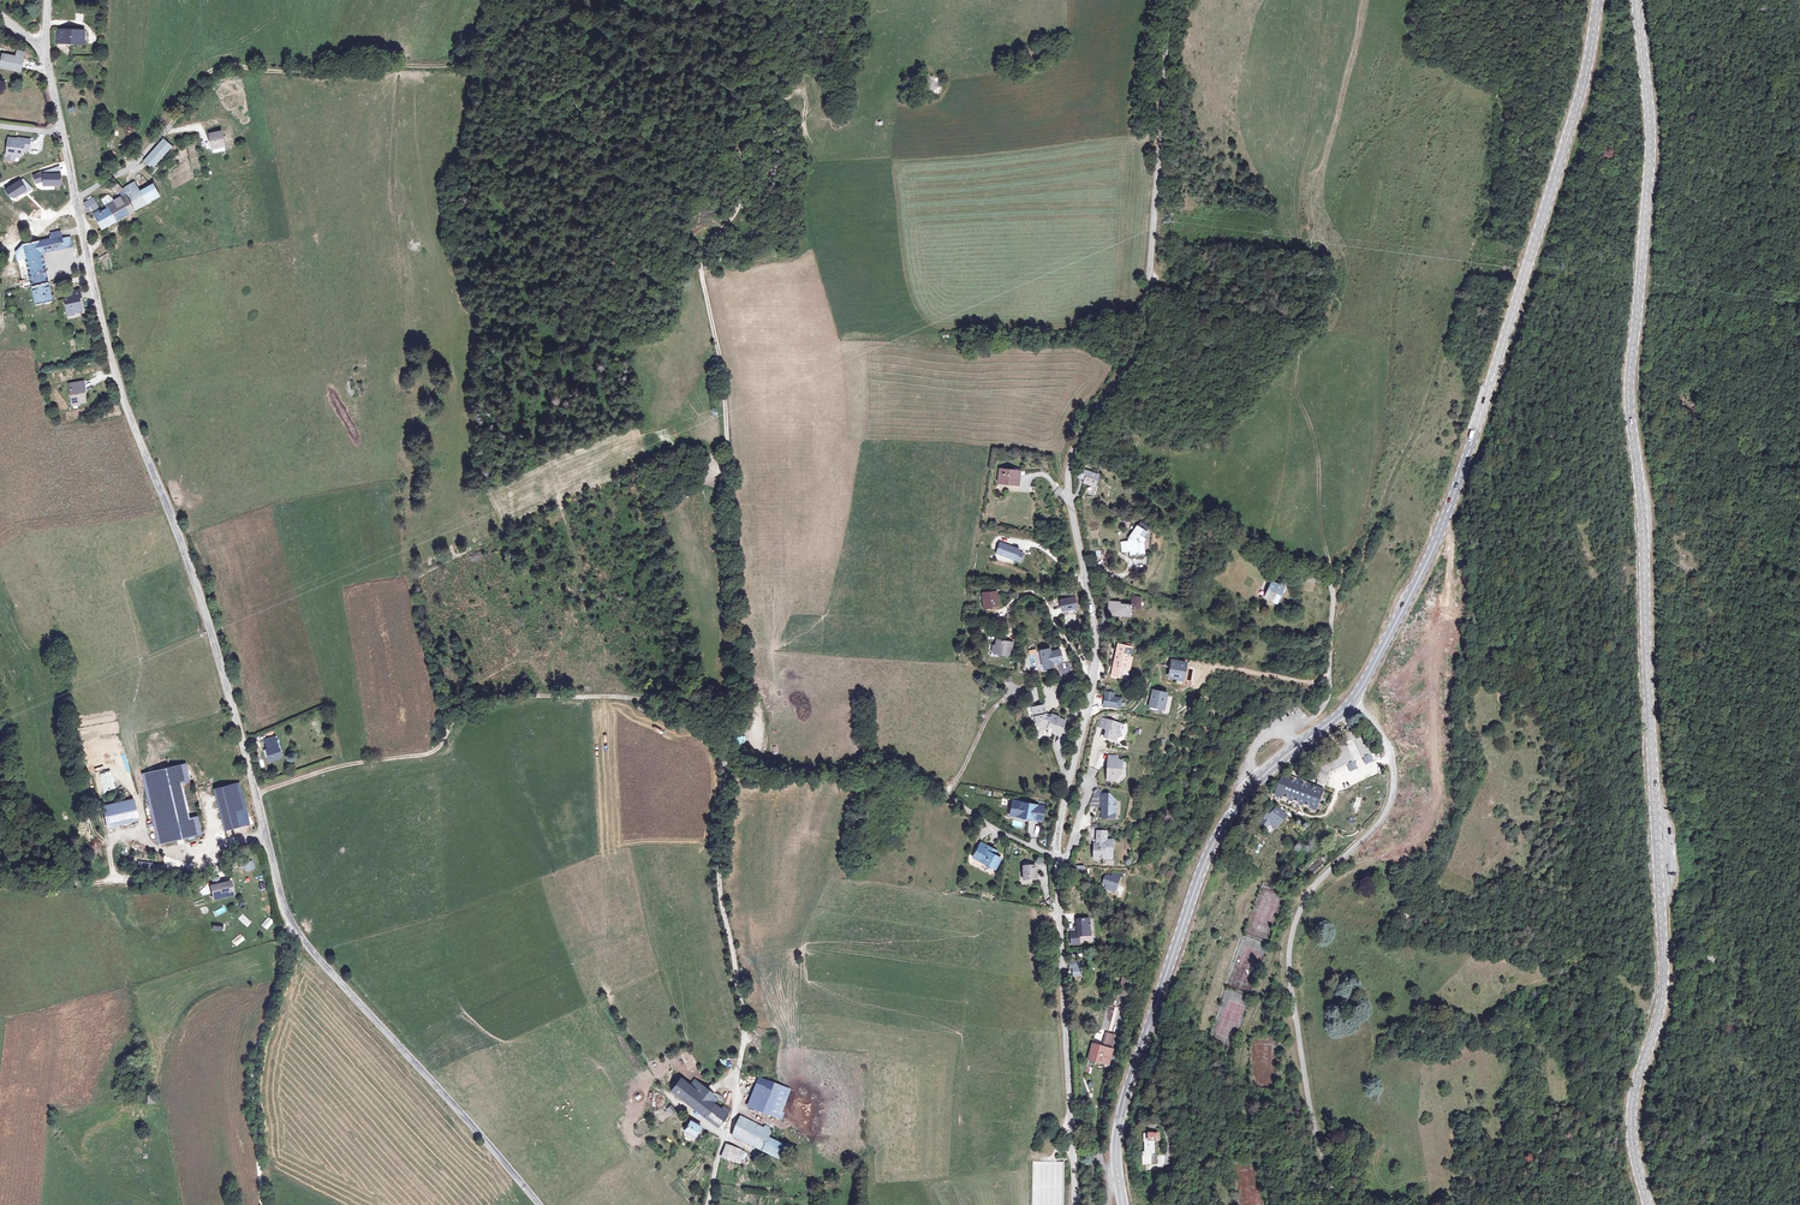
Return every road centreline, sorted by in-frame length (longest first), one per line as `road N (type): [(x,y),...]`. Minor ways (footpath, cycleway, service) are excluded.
road 1 (secondary): [(1639,0),(1650,150),(1630,397),(1664,971),(1633,1108),(1649,1204)]
road 2 (unclassified): [(540,1204),(313,954),(284,909),(207,618),(114,368),(75,200)]
road 3 (unclassified): [(1055,858),(1095,662),(1070,458),(1078,433),(1134,352),(1148,301),(1173,0)]
road 4 (secondary): [(1350,704),(1453,499),(1577,105),(1598,0)]
road 5 (residential): [(1350,704),(1386,745),(1392,795),(1374,829),(1310,891),(1294,924),(1289,967),(1311,1117),(1340,1204)]
road 6 (track): [(723,738),(694,707),(536,696),(463,714),(432,754),(342,766),(256,795)]
road 7 (track): [(706,270),(721,376),(733,685),(723,738)]
road 8 (track): [(166,132),(203,78),(224,65),(318,75),(470,61),(531,0)]
road 9 (track): [(723,738),(725,902),(743,1009),(736,1086)]
road 10 (unclassified): [(1074,1204),(1055,858)]
road 11 (track): [(265,1204),(254,1073),(291,925)]
road 12 (track): [(266,836),(185,881),(0,881)]
road 13 (secondary): [(1152,1021),(1212,845),(1253,787)]
road 14 (track): [(944,796),(879,759),(851,768),(748,767),(723,738)]
road 15 (secondary): [(1122,1204),(1117,1134),(1152,1021)]
road 16 (residential): [(1152,1021),(1154,1101),(1173,1204)]
road 17 (secondary): [(1253,787),(1350,704)]
road 18 (unclassified): [(708,1204),(736,1086)]

